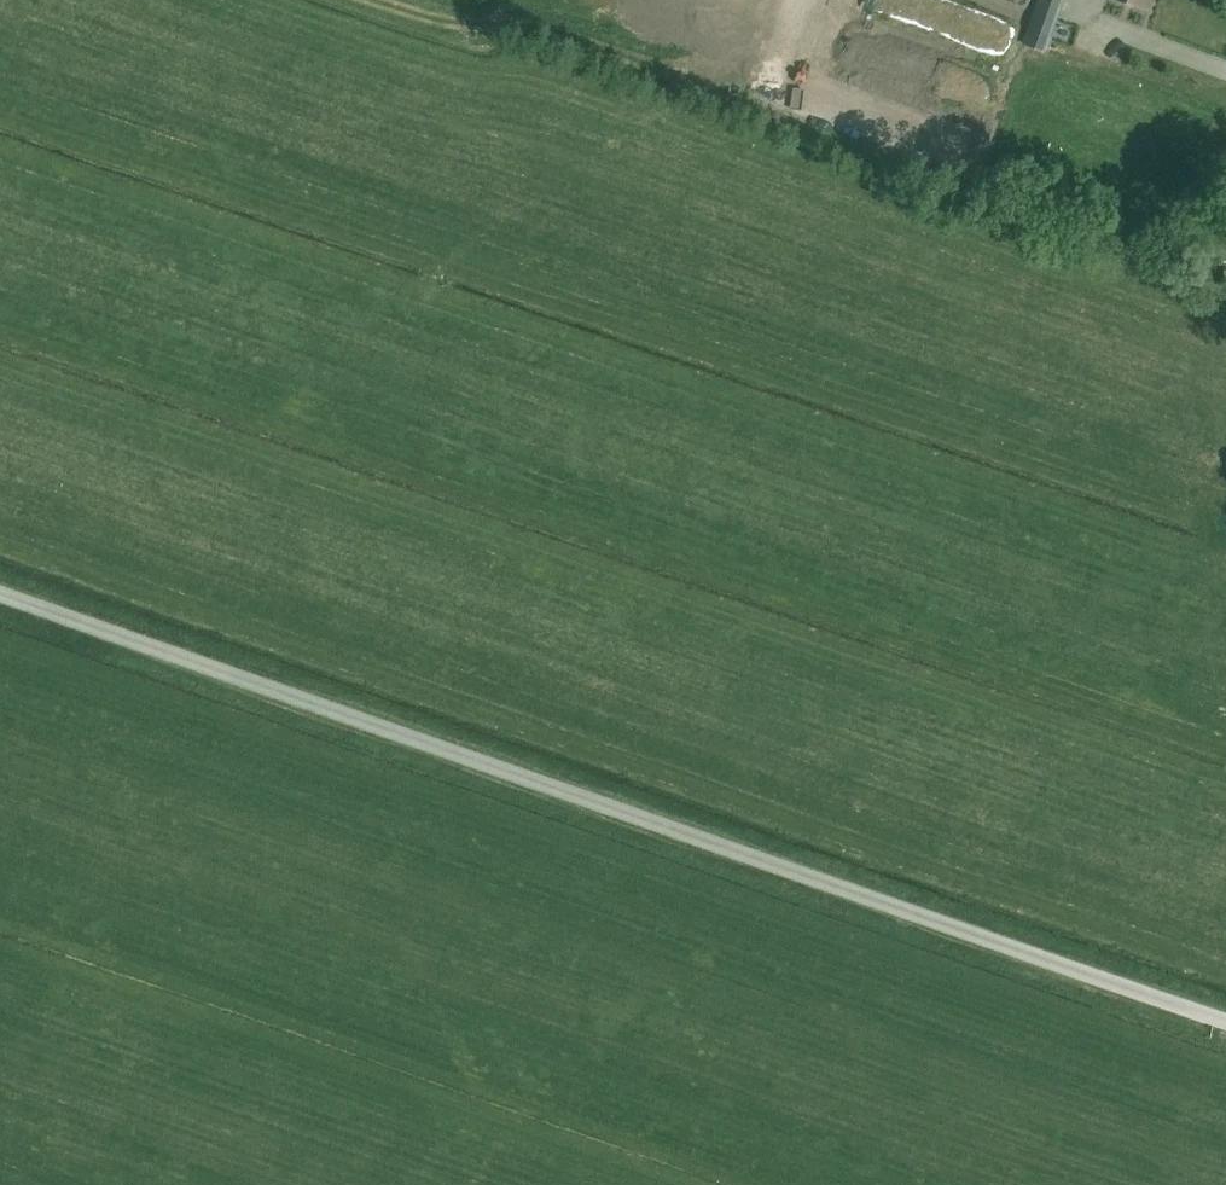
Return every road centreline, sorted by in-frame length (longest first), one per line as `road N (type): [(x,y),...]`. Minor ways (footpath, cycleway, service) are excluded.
road 1 (unclassified): [(1225,1024),(0,594)]

